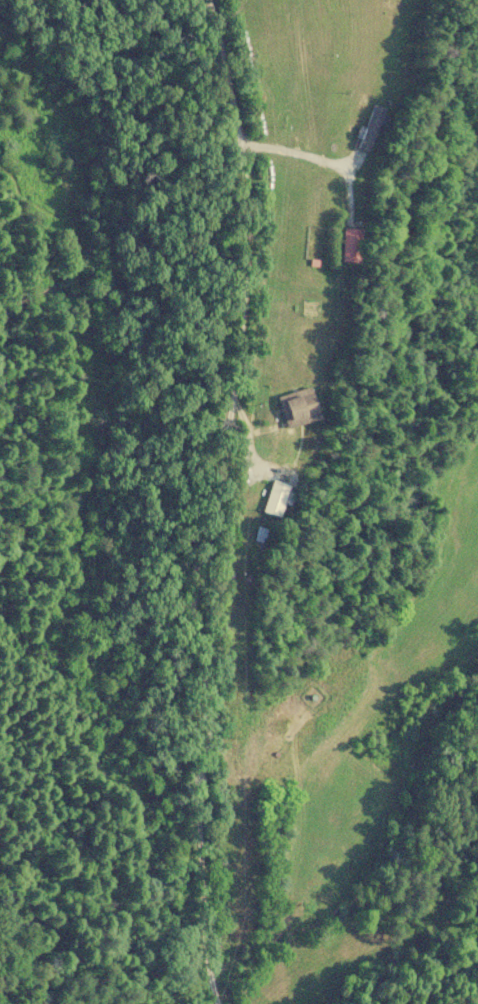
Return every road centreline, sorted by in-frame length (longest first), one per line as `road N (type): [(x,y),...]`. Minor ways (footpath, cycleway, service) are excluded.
road 1 (residential): [(180,1003),(186,669),(229,472),(224,100),(191,0)]

